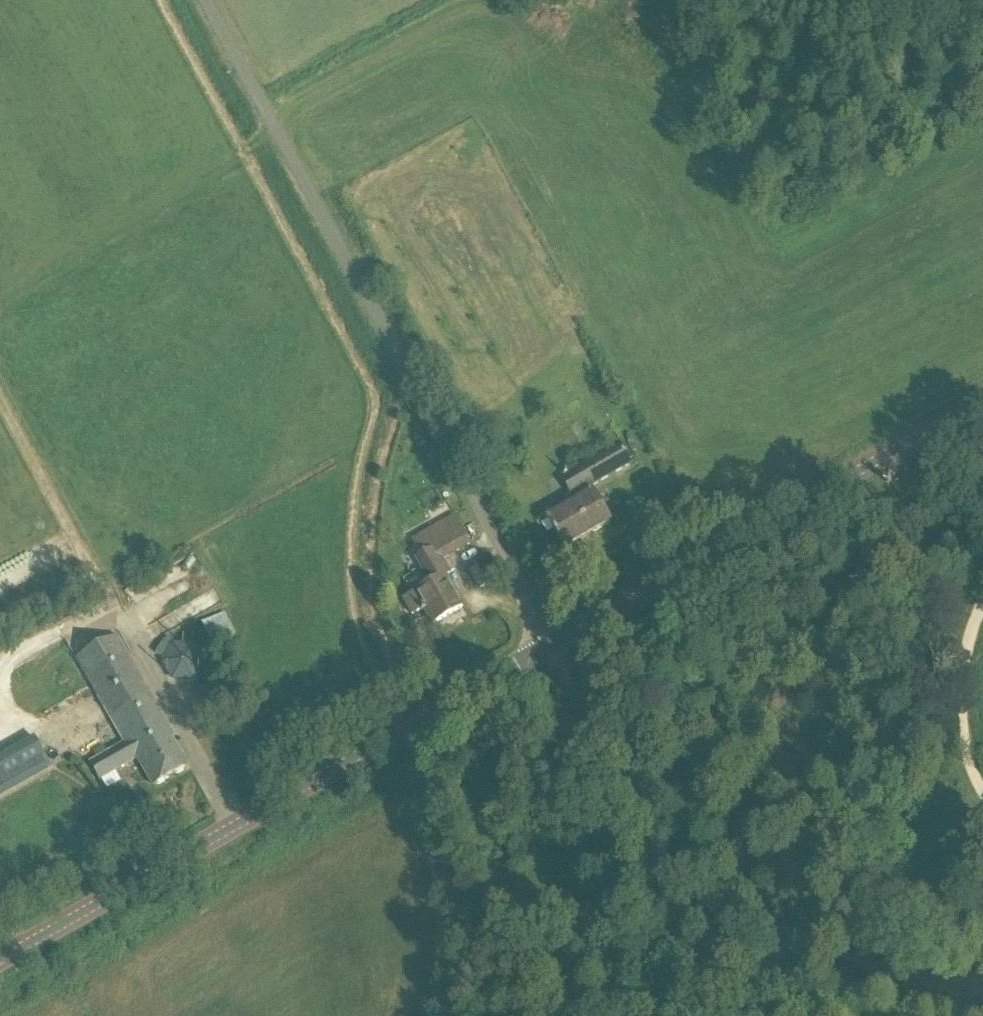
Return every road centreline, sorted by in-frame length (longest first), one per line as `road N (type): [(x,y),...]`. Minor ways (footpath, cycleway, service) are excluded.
road 1 (unclassified): [(552,647),(205,0)]
road 2 (tertiary): [(0,962),(552,647)]
road 3 (tertiary): [(552,647),(982,400)]
road 4 (track): [(552,647),(701,924),(713,966),(703,985)]

